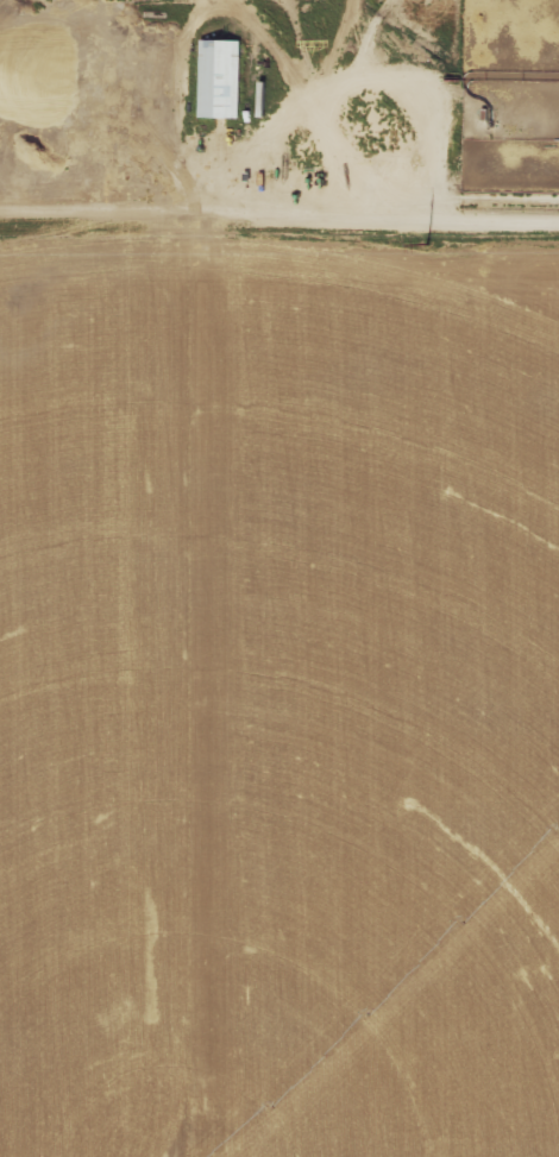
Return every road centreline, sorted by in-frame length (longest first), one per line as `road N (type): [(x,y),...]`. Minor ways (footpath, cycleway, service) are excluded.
road 1 (residential): [(558,220),(0,219)]
road 2 (residential): [(392,219),(378,145),(276,63),(0,66)]

